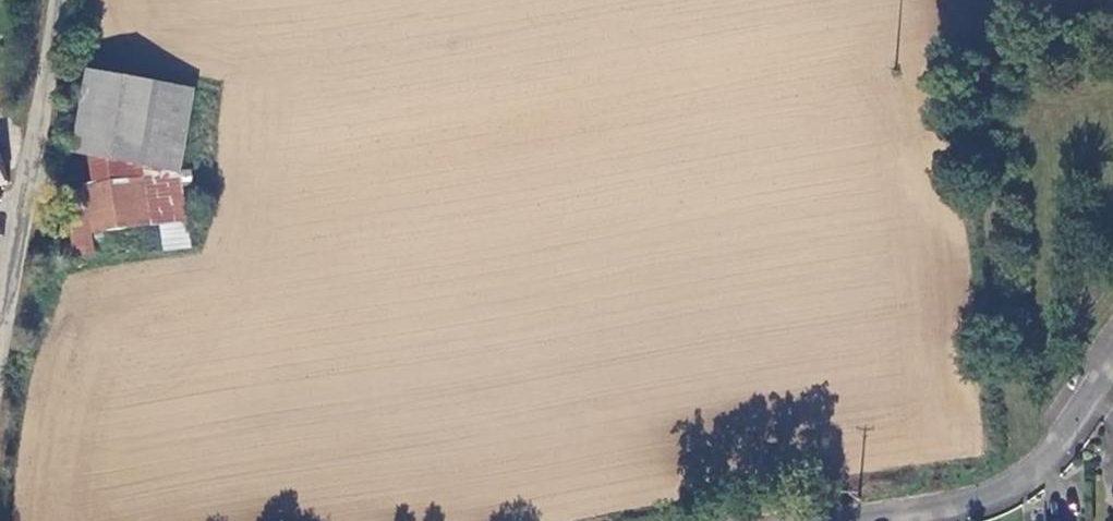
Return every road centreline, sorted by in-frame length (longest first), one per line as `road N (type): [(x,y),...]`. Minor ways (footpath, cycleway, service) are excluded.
road 1 (unclassified): [(58,0),(0,415)]
road 2 (residential): [(861,520),(1006,492),(1040,468),(1112,366)]

